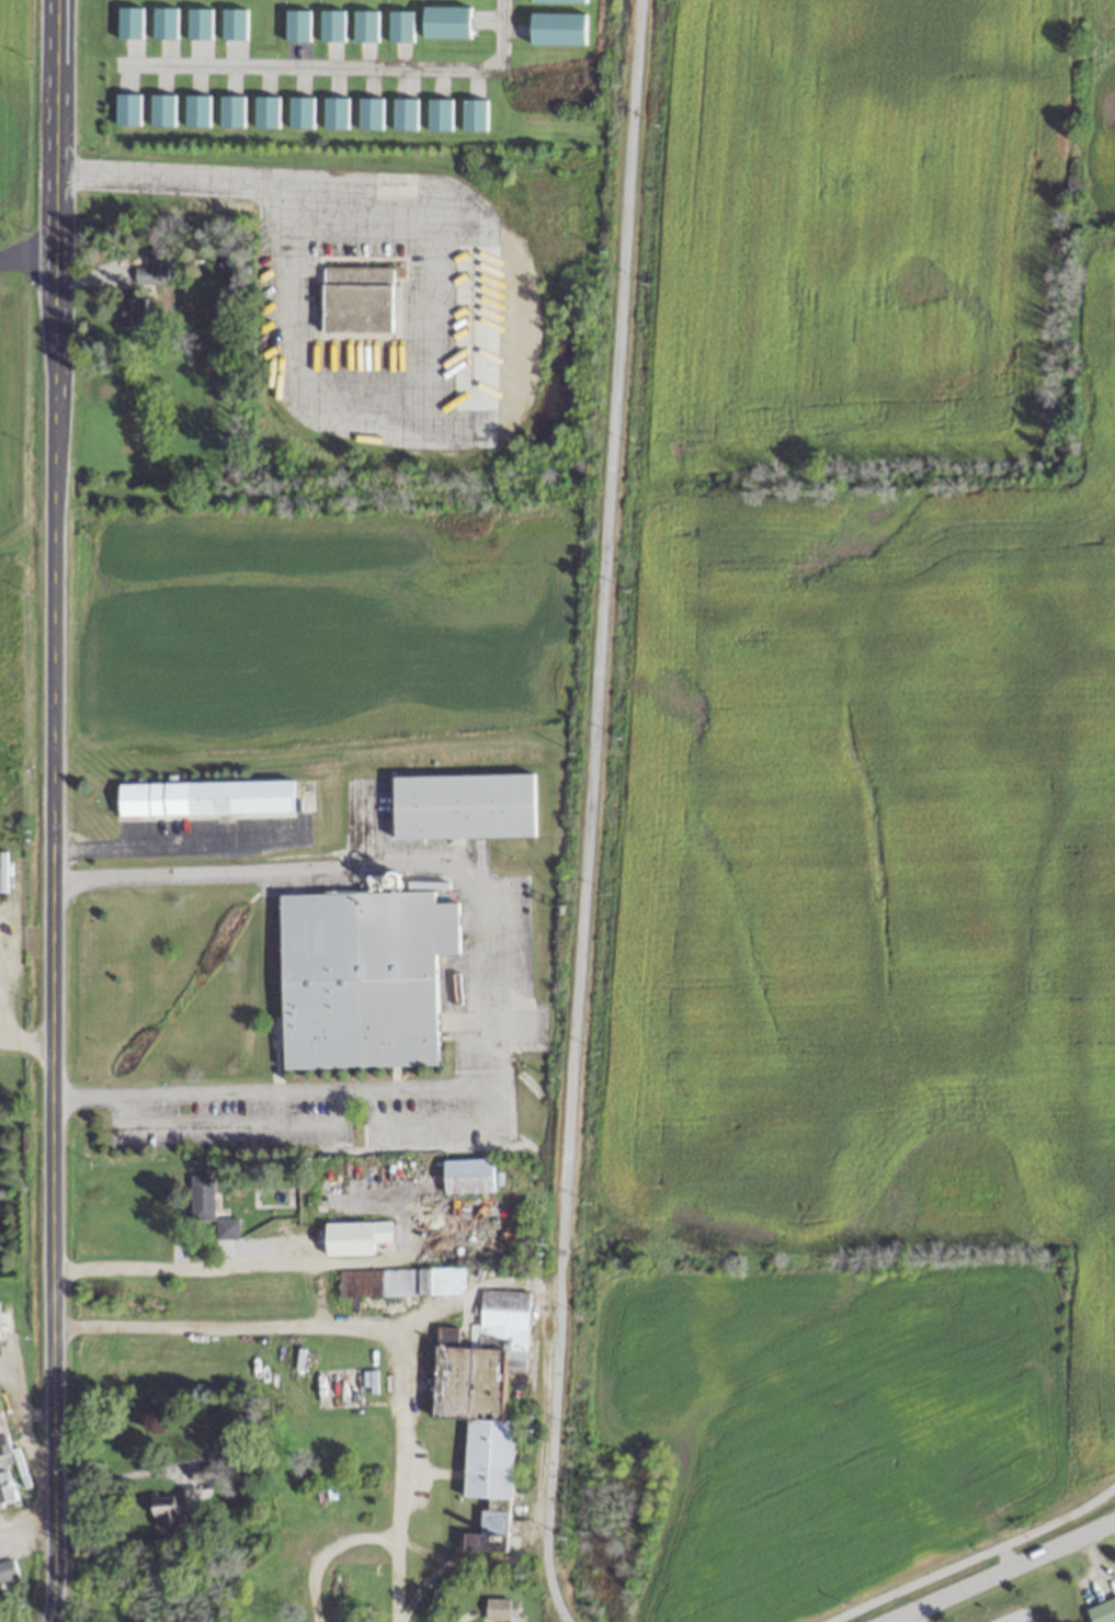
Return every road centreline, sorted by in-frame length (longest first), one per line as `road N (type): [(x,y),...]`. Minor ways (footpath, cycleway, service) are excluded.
road 1 (tertiary): [(48,1621),(56,0)]
road 2 (residential): [(50,1329),(316,1329),(376,1337),(405,1360),(399,1621)]
road 3 (residential): [(875,1621),(1114,1517)]

